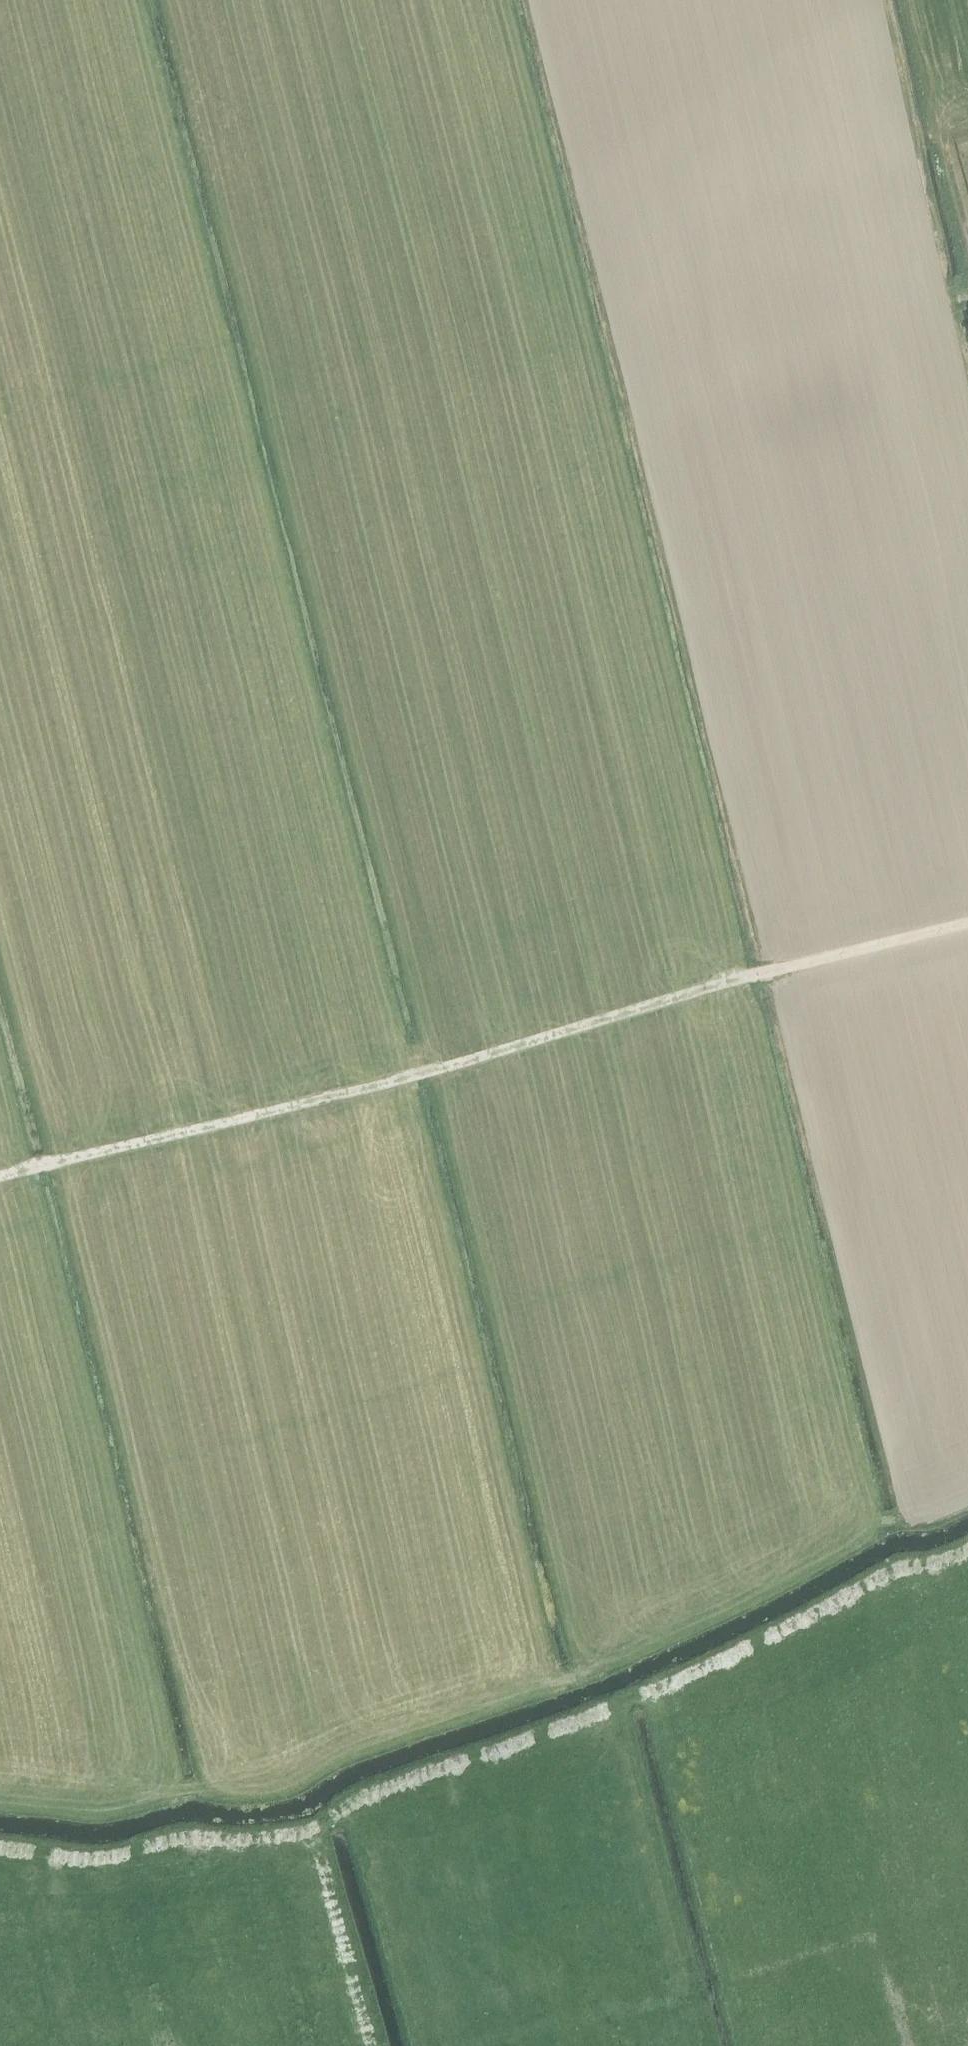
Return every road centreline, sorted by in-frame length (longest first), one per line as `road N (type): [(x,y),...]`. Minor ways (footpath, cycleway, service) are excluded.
road 1 (track): [(0,1177),(423,1074),(967,925)]

